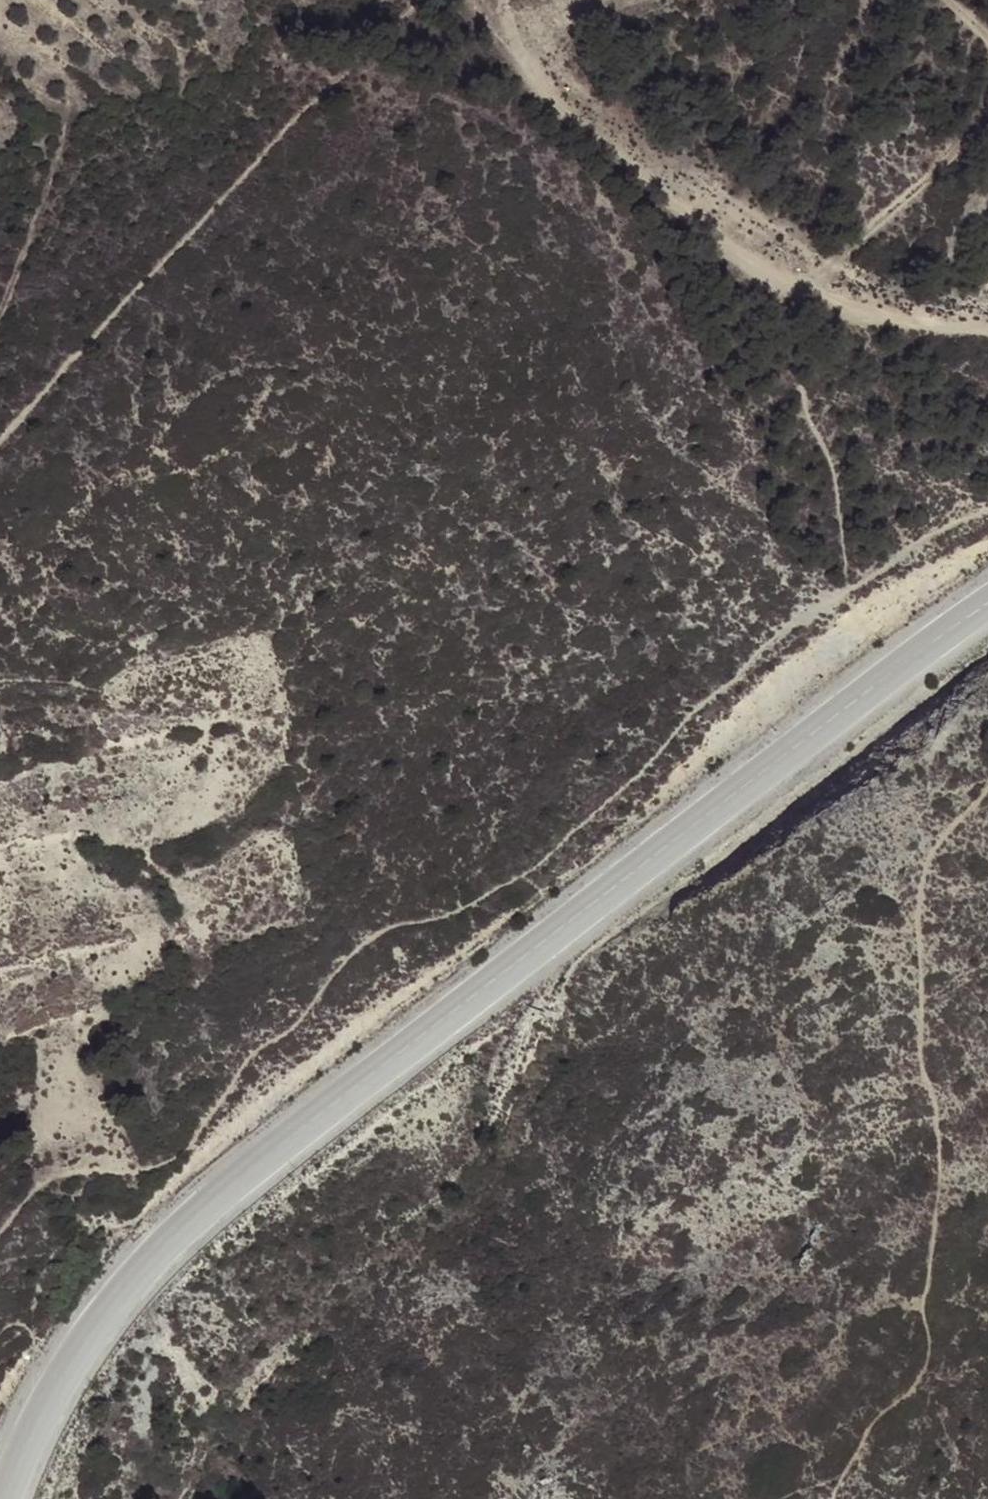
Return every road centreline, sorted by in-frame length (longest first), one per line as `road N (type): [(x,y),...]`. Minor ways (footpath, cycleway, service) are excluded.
road 1 (unclassified): [(0,1498),(46,1395),(81,1347),(228,1189),(646,862),(987,615)]
road 2 (track): [(987,340),(825,313),(596,144),(469,0)]
road 3 (track): [(0,300),(74,130)]

